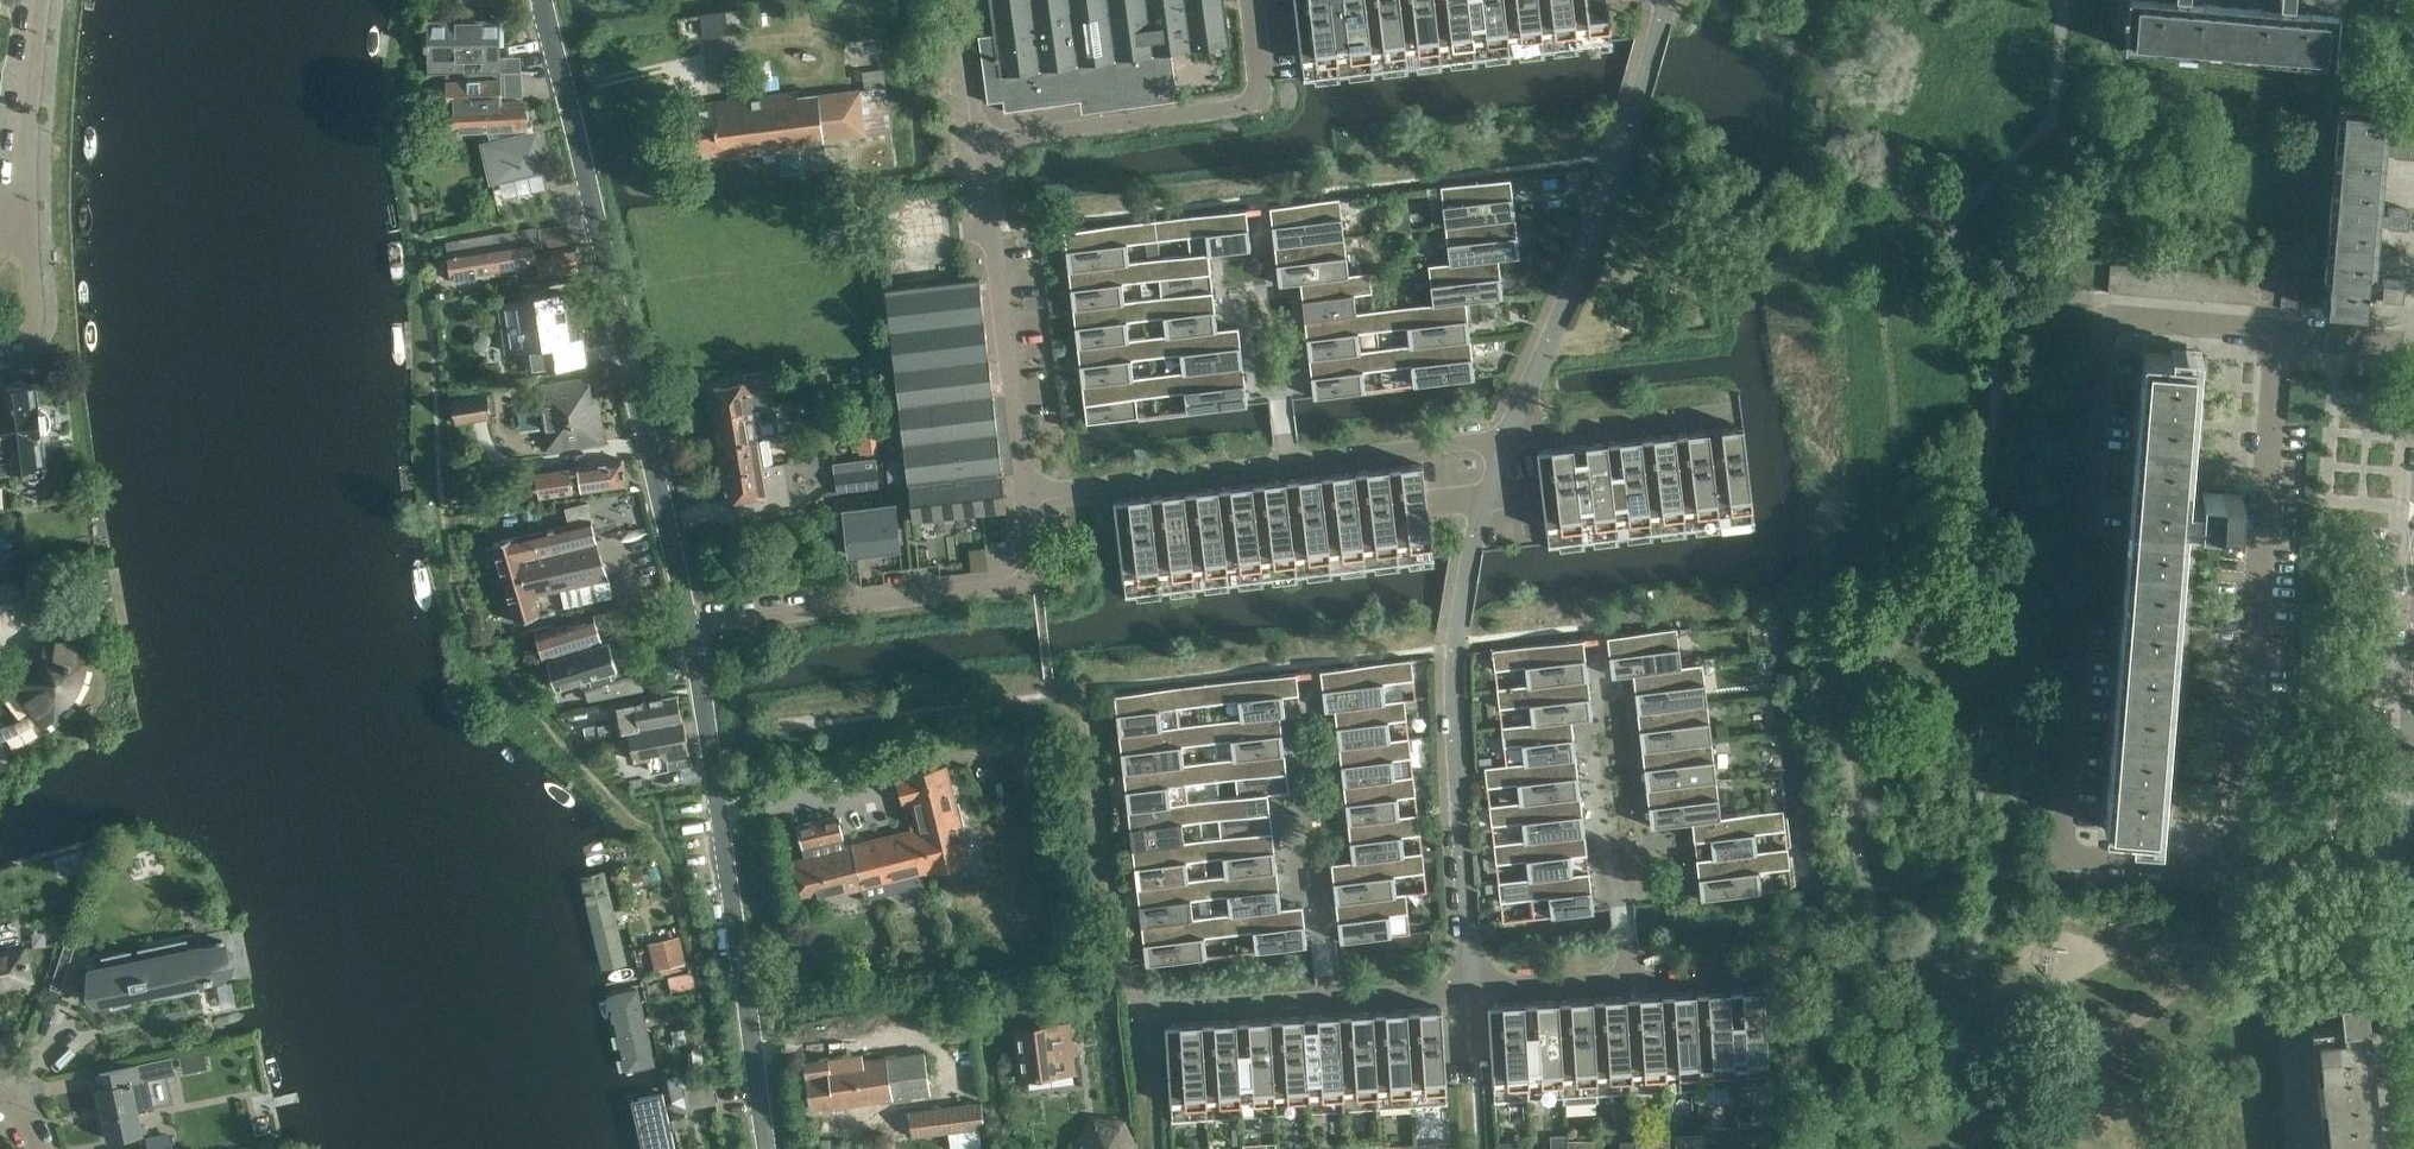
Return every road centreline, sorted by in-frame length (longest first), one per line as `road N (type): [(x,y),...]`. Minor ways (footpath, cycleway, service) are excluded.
road 1 (residential): [(1254,0),(1266,101),(990,136),(1030,492)]
road 2 (unclassified): [(692,629),(606,194),(551,0)]
road 3 (residential): [(1515,438),(1478,518),(1456,644),(1471,986)]
road 4 (residential): [(1087,689),(1120,991),(1144,1017),(1331,999)]
road 5 (residential): [(2229,861),(2284,339)]
road 6 (unclassified): [(767,1148),(692,629)]
road 7 (residential): [(1669,0),(1621,159),(1515,438)]
road 8 (residential): [(1030,492),(1039,588),(692,629)]
road 9 (residential): [(2087,627),(2062,865),(2229,861)]
road 10 (residential): [(2284,339),(2119,322),(2097,530)]
road 11 (residential): [(1632,973),(1592,636)]
road 12 (residential): [(1030,492),(1289,463)]
road 13 (residential): [(1289,463),(1515,438)]
road 14 (residential): [(1515,438),(1733,413)]
road 15 (residential): [(1331,999),(1304,783)]
road 16 (residential): [(16,201),(41,0)]
road 17 (residential): [(2229,861),(2412,853)]
road 18 (residential): [(1289,463),(1271,285)]
road 19 (unclassified): [(0,347),(22,347),(33,336),(29,236),(16,201)]
road 20 (residential): [(1471,986),(1632,973)]
road 21 (residential): [(1331,999),(1471,986)]
road 22 (residential): [(1632,973),(1769,961)]
road 23 (residential): [(2413,348),(2284,339)]

